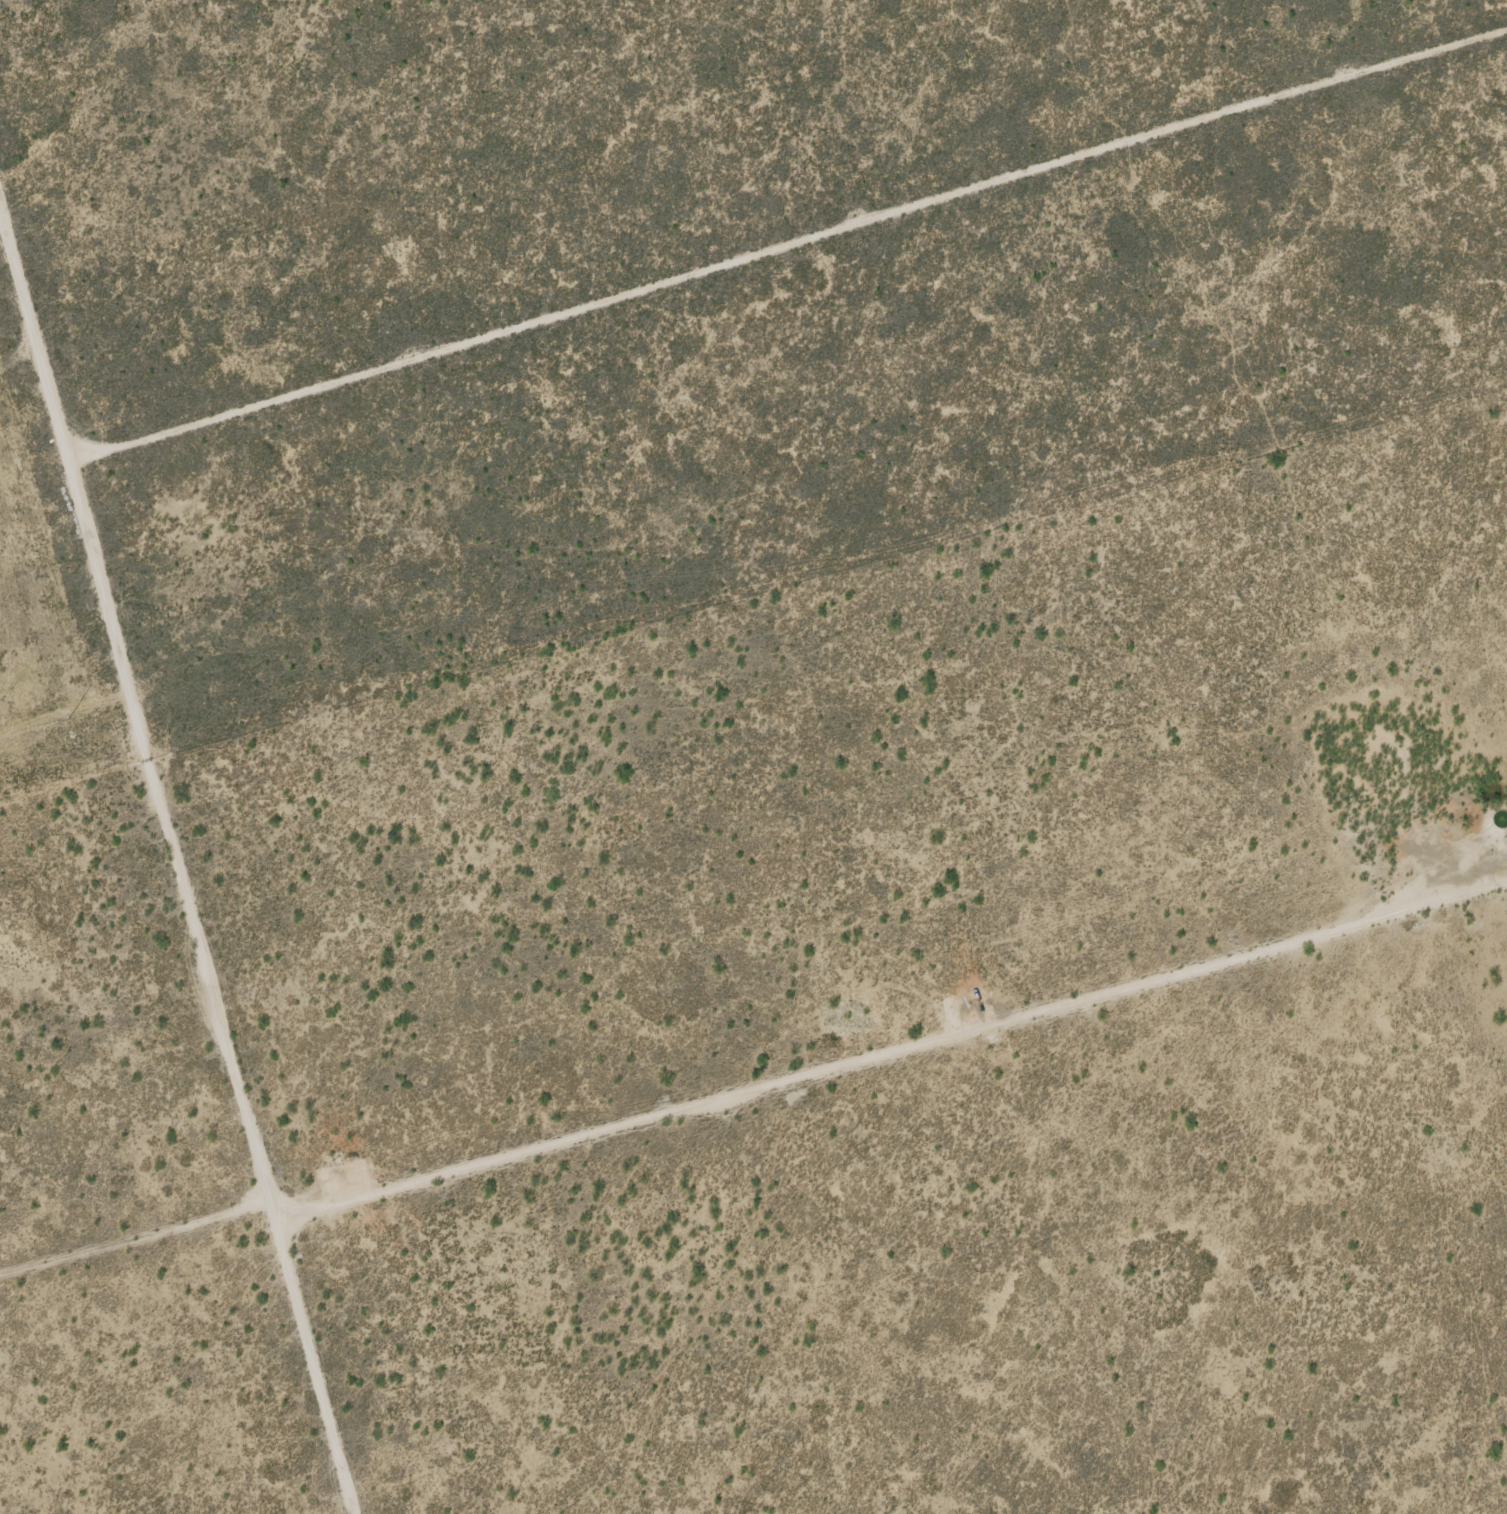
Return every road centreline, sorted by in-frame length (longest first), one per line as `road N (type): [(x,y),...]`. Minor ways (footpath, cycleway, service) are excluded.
road 1 (track): [(0,1298),(1506,899)]
road 2 (track): [(373,1513),(0,159)]

